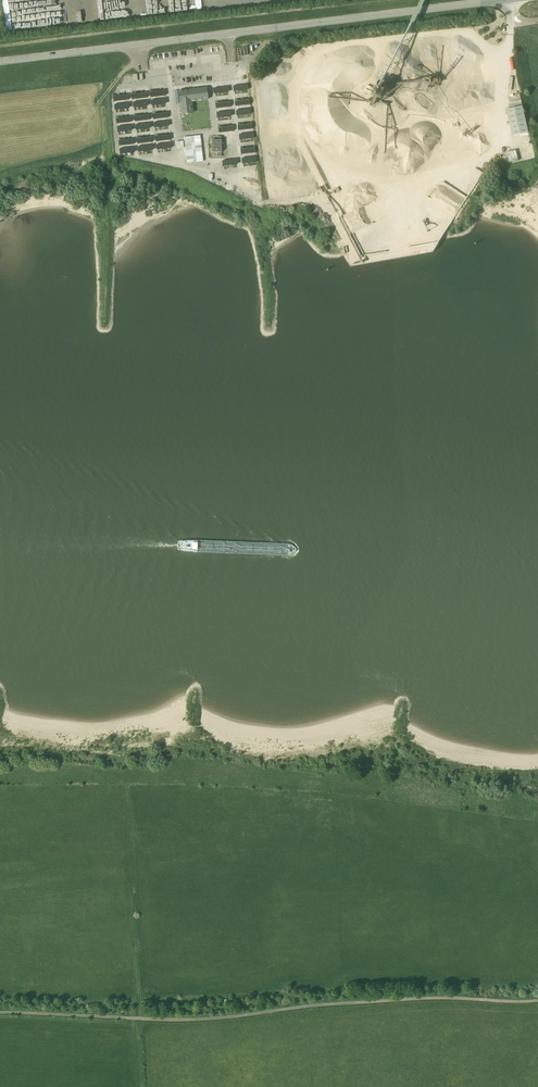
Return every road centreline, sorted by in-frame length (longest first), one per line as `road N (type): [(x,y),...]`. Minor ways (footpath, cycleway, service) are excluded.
road 1 (track): [(537,1000),(432,998),(205,1019),(0,1012)]
road 2 (secondary): [(0,62),(500,0)]
road 3 (track): [(537,809),(380,784),(374,755),(357,739)]

